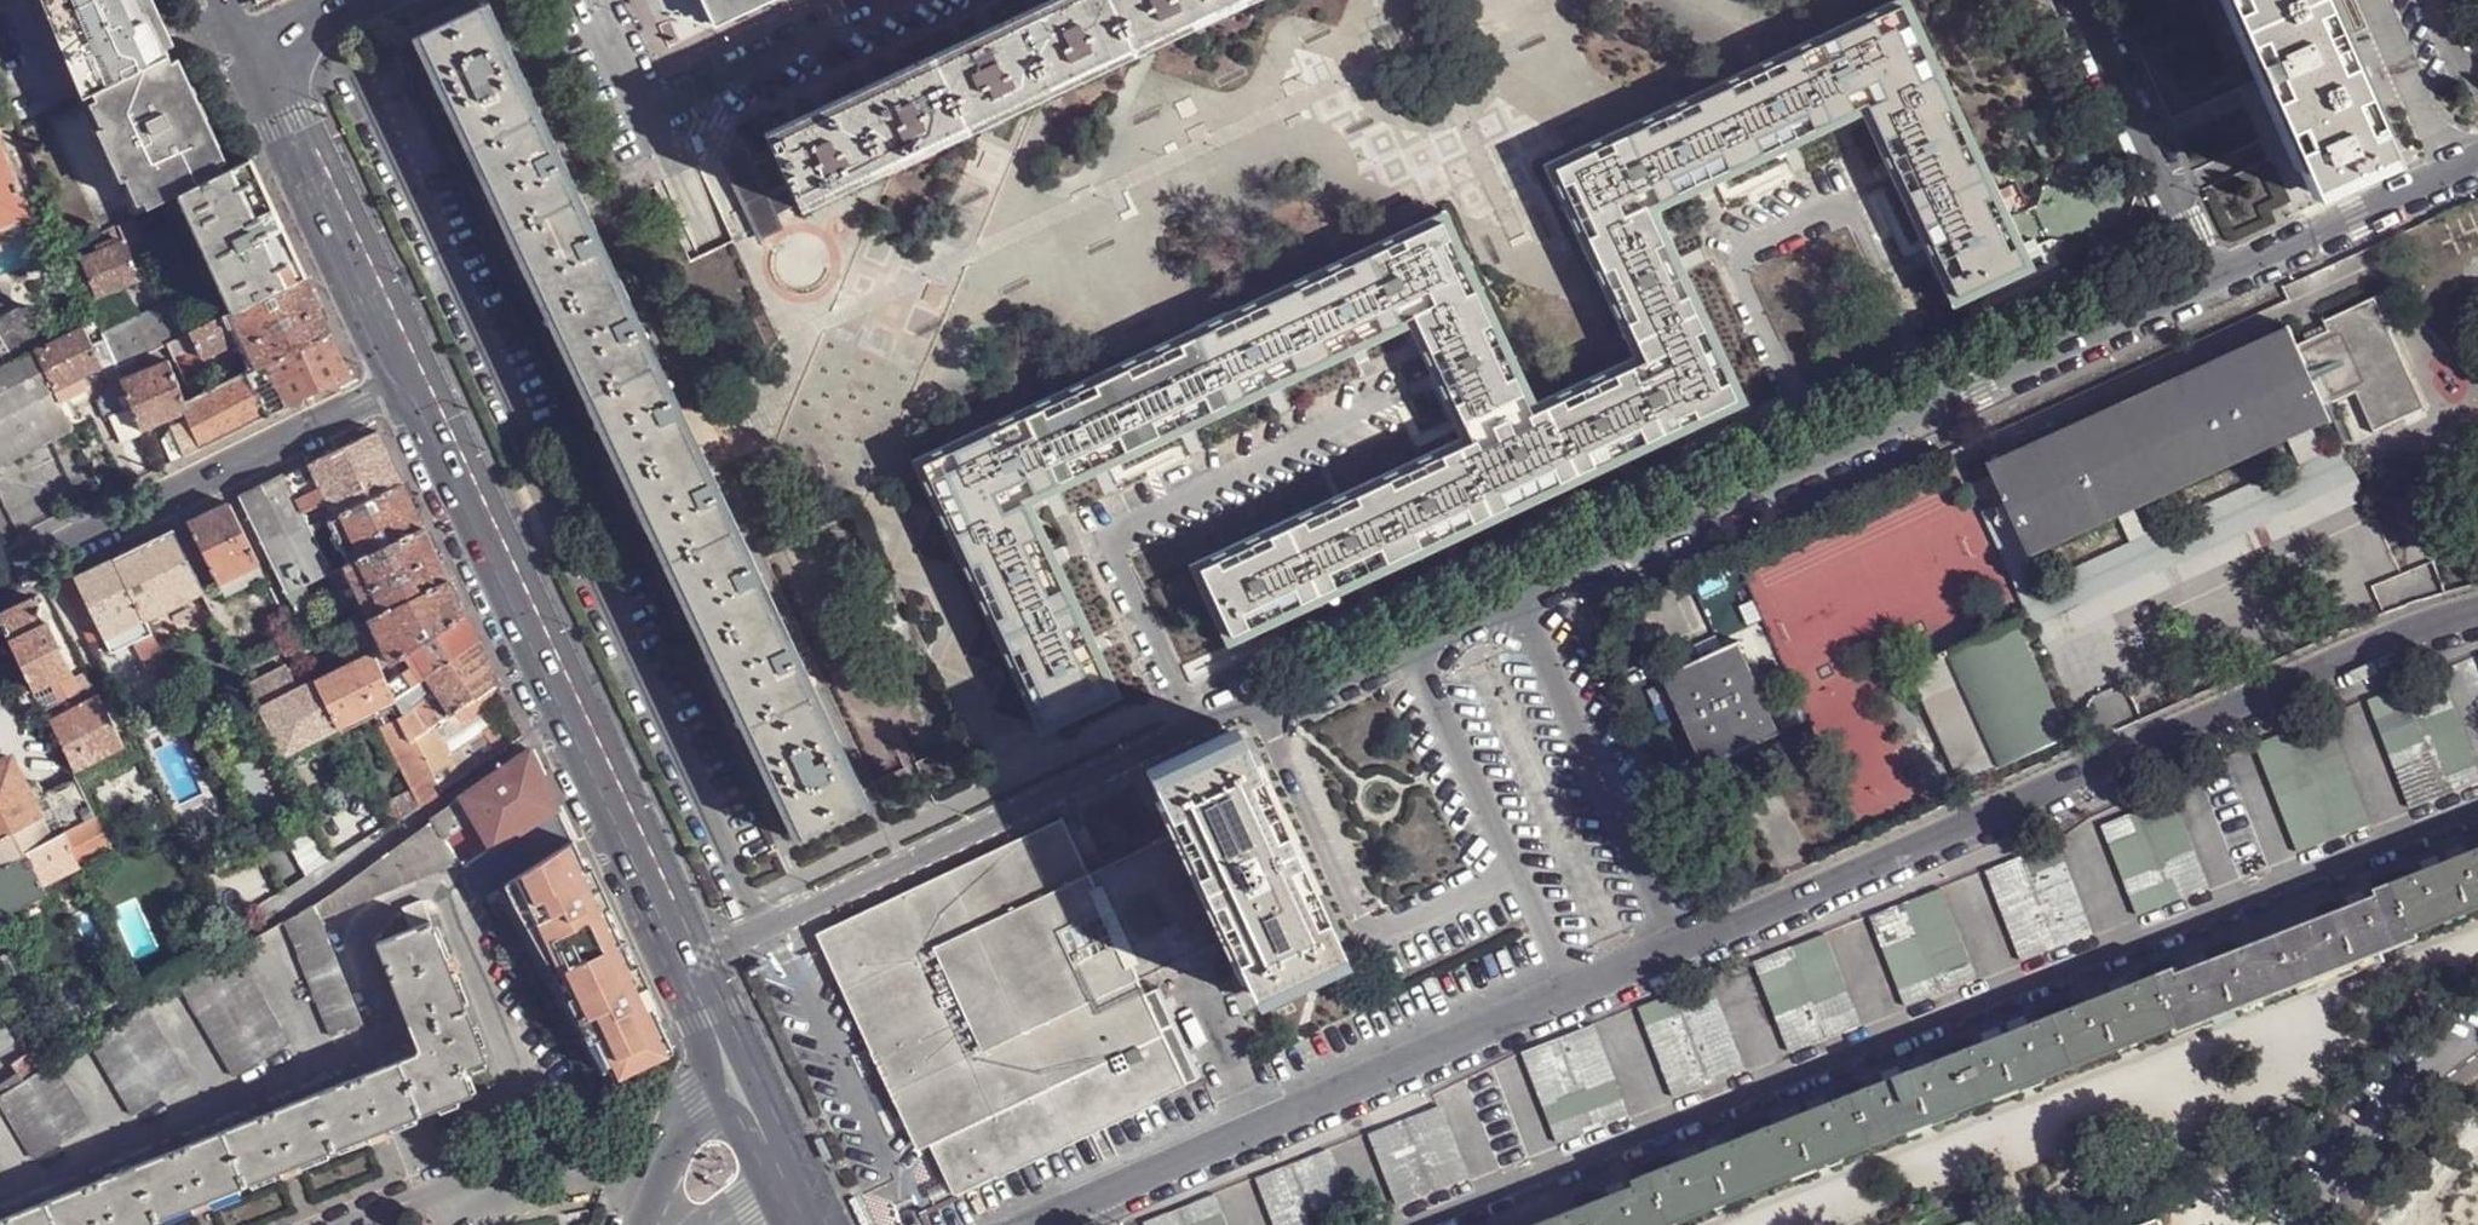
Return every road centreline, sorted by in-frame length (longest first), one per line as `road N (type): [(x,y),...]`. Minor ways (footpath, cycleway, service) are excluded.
road 1 (residential): [(2218,284),(1268,718),(1236,711),(679,970)]
road 2 (residential): [(1045,1224),(2176,731),(2477,613)]
road 3 (tertiary): [(0,580),(401,389)]
road 4 (residential): [(593,0),(653,124),(915,0)]
road 5 (tertiary): [(401,389),(240,48)]
road 6 (tertiary): [(561,726),(401,389)]
road 7 (residential): [(561,726),(262,922)]
road 8 (residential): [(2218,284),(2085,0)]
road 9 (residential): [(2477,165),(2218,284)]
road 10 (tertiary): [(679,970),(561,726)]
road 11 (residential): [(718,1048),(648,1215)]
road 12 (tertiary): [(780,1183),(718,1048)]

